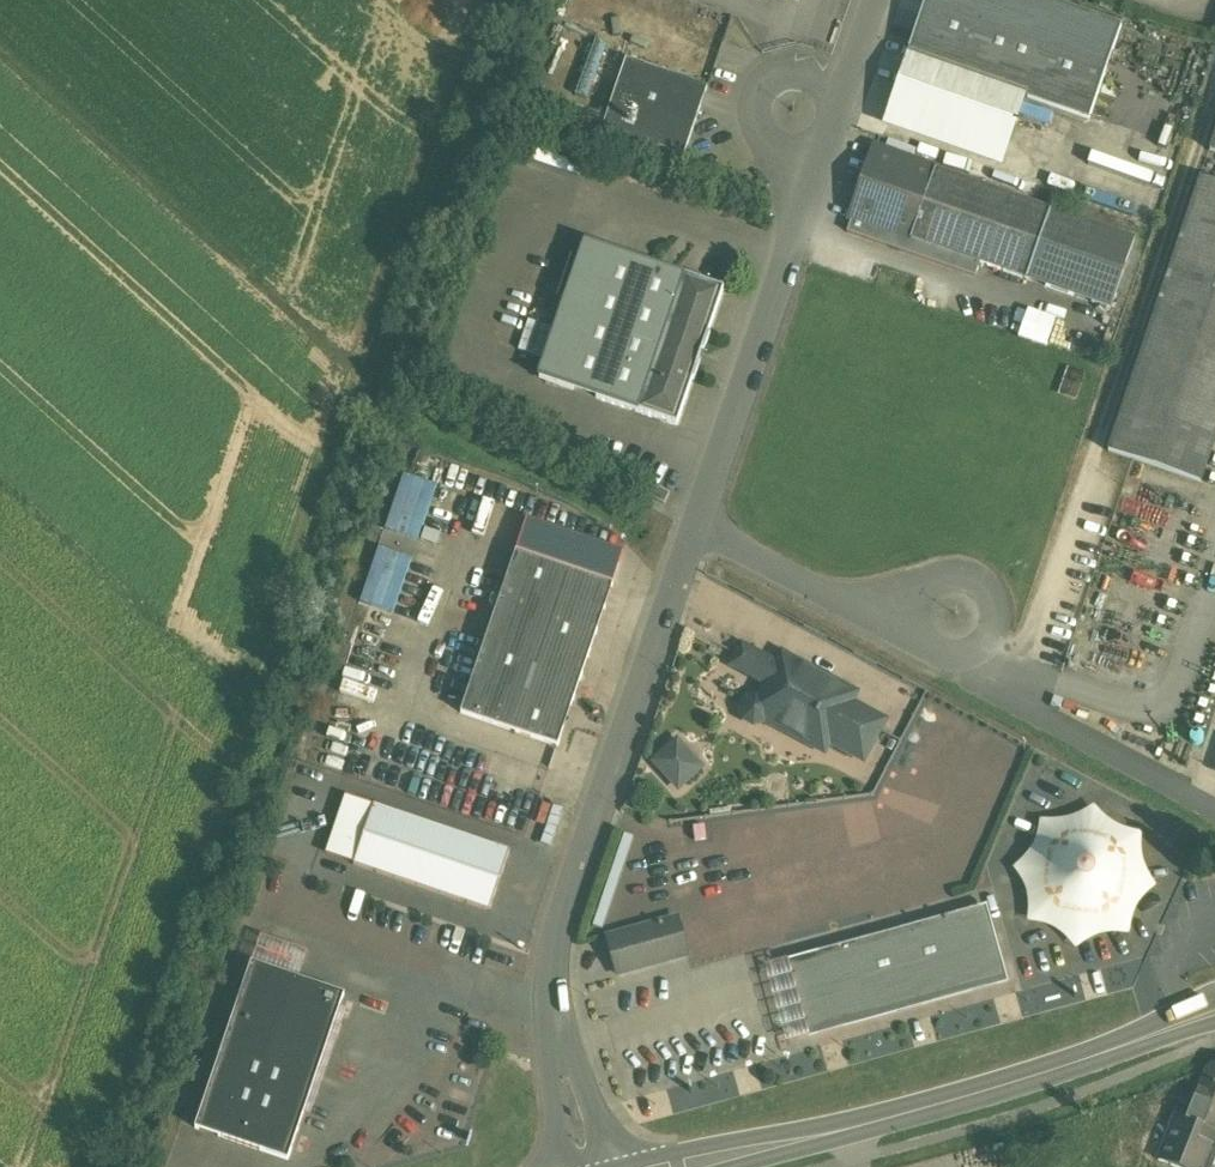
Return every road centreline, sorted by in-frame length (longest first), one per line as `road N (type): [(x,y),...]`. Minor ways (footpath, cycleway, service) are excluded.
road 1 (track): [(89,1166),(482,0)]
road 2 (residential): [(591,1166),(567,1080),(551,967),(701,531)]
road 3 (residential): [(701,531),(874,0)]
road 4 (track): [(357,365),(0,41)]
road 5 (secondary): [(709,1166),(1115,1050)]
road 6 (unclassified): [(994,684),(955,616),(849,603),(701,531)]

